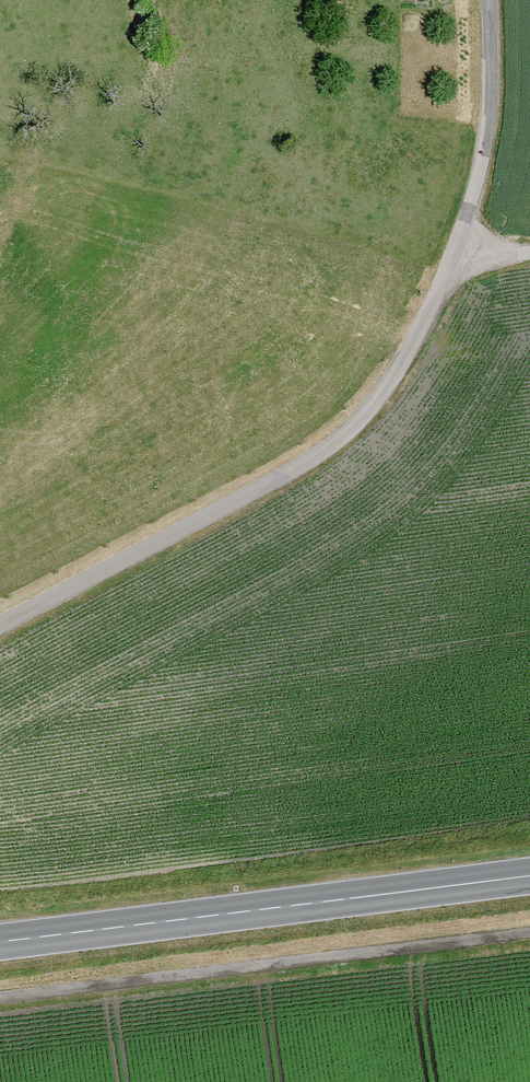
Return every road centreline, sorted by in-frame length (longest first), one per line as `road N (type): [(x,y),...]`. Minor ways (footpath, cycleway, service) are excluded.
road 1 (track): [(0,626),(326,450),(398,366),(451,257)]
road 2 (secondary): [(529,877),(0,942)]
road 3 (track): [(0,994),(529,931)]
road 4 (track): [(484,0),(479,154),(451,257)]

